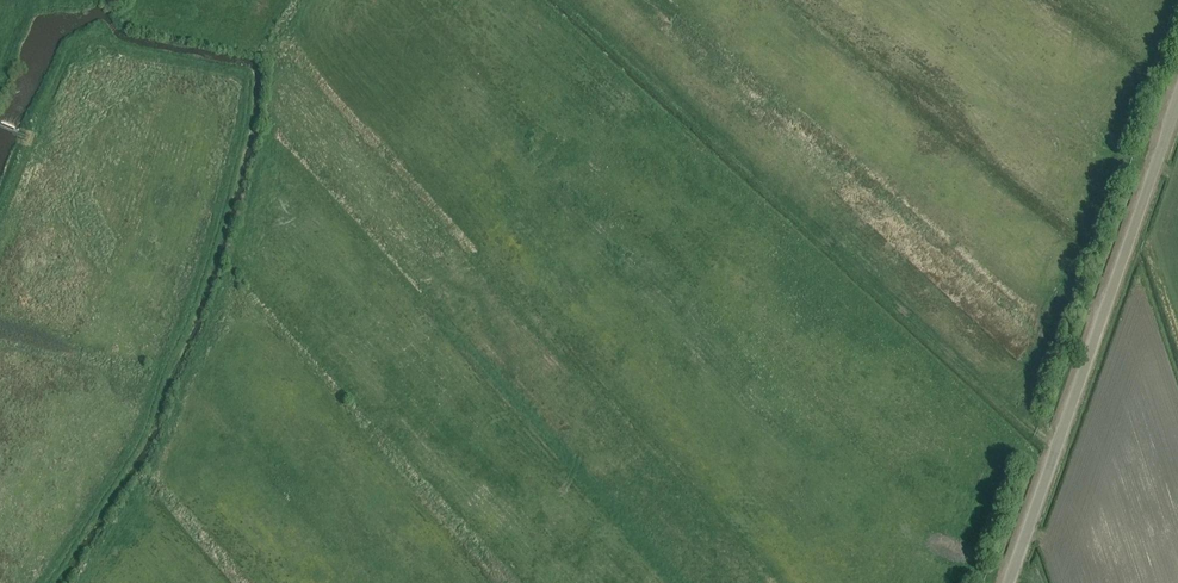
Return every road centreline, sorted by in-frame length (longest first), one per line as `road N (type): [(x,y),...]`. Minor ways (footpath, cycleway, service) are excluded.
road 1 (unclassified): [(1009,582),(1177,101)]
road 2 (track): [(1177,347),(1144,248),(1130,240)]

